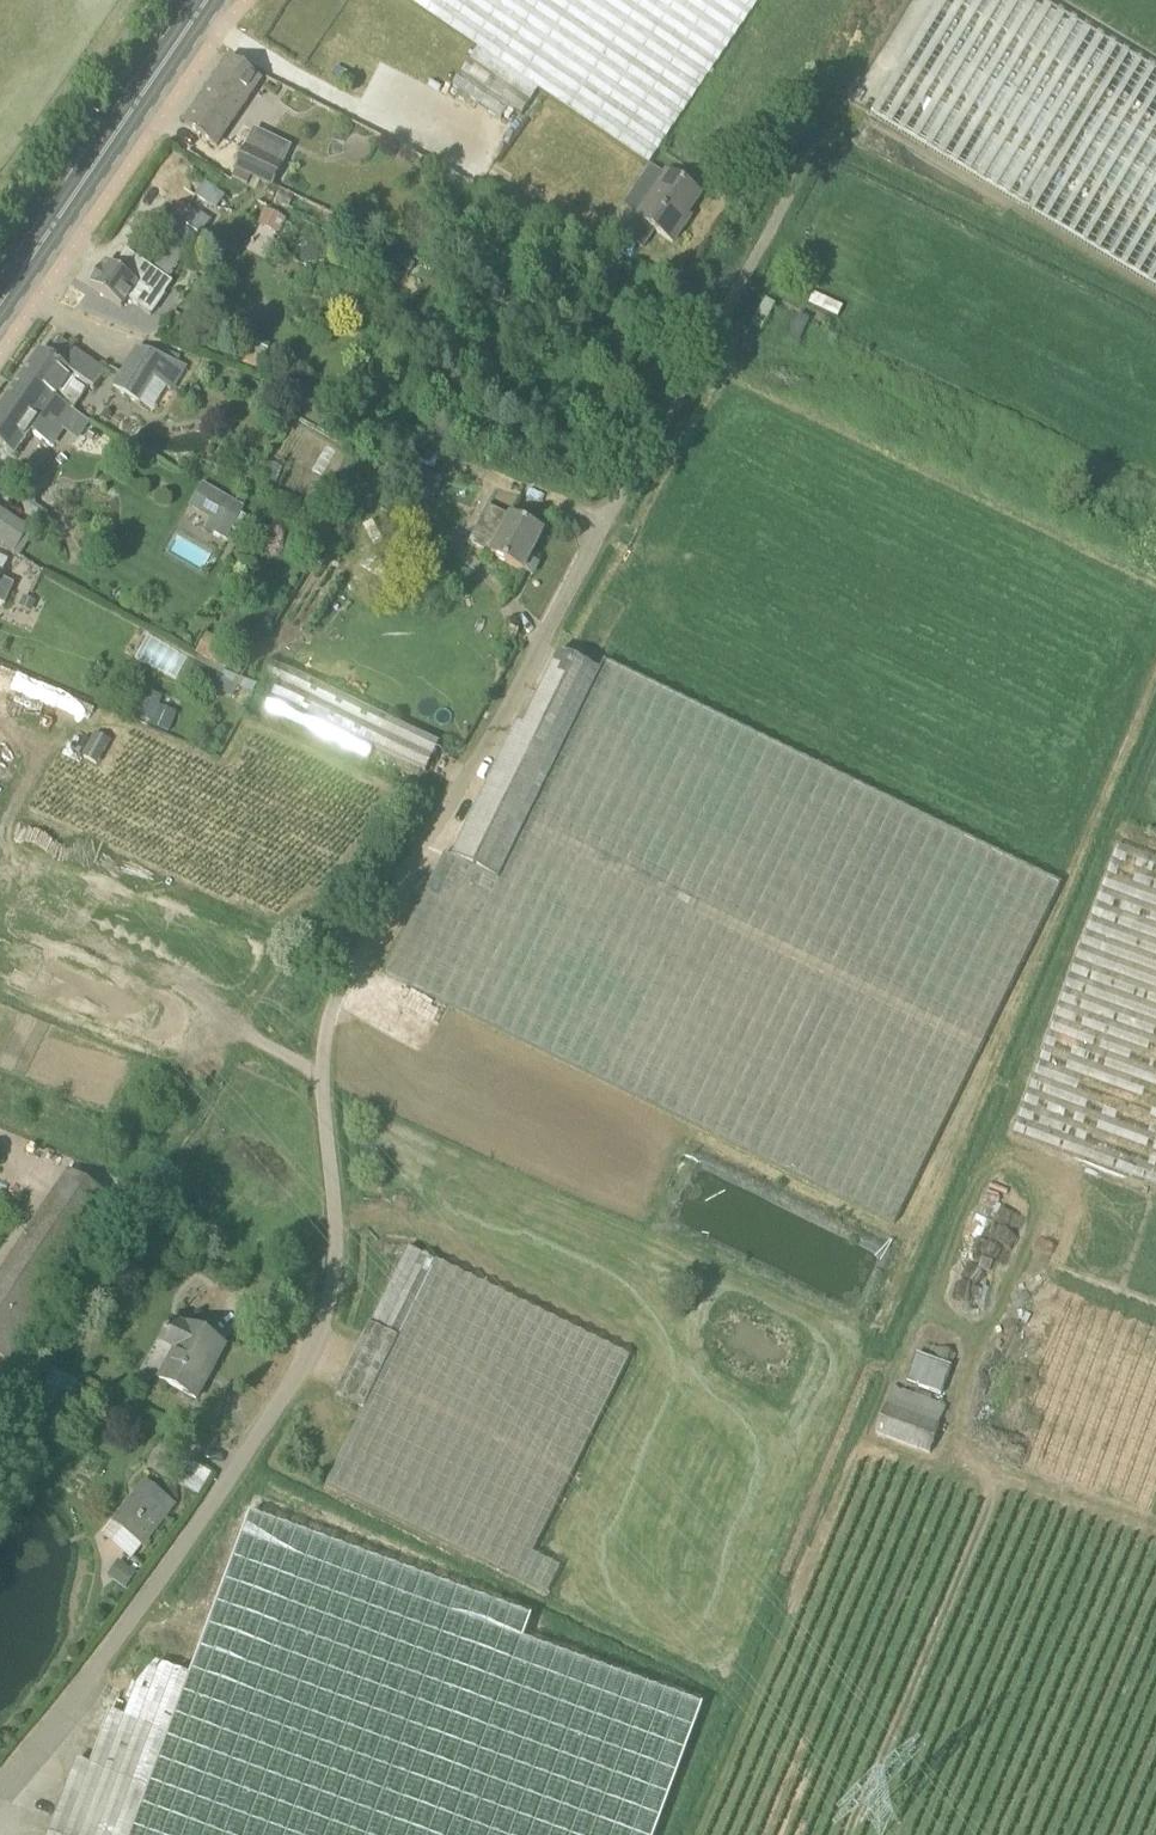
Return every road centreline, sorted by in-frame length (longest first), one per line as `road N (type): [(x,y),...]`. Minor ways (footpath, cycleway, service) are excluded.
road 1 (unclassified): [(0,1781),(142,1607),(306,1363),(330,1300),(337,1238),(320,1080),(334,1007),(638,467)]
road 2 (track): [(638,467),(819,140),(1155,306)]
road 3 (primary): [(0,302),(205,0)]

